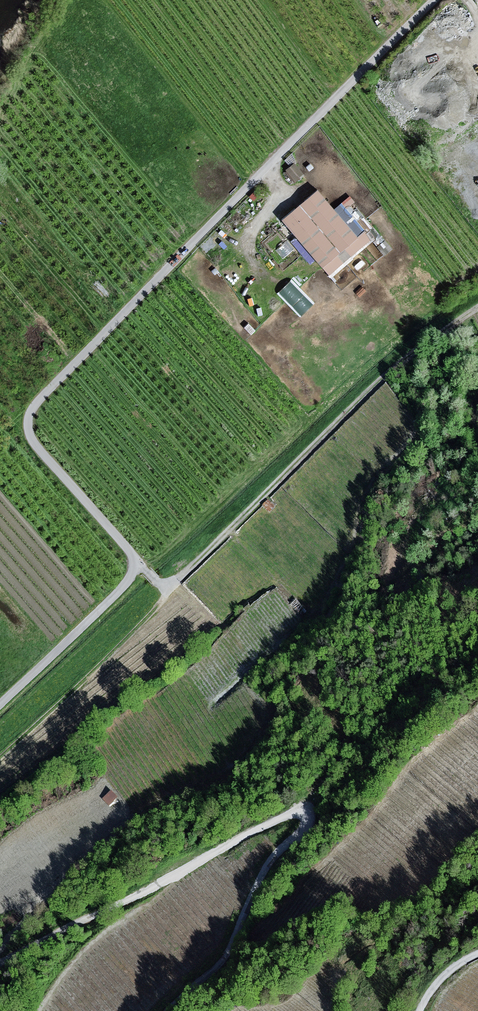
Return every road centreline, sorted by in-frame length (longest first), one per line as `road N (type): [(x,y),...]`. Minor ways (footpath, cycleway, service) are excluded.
road 1 (unclassified): [(0,703),(115,596),(131,572),(129,554),(34,449),(27,421),(36,402),(436,0)]
road 2 (track): [(477,307),(376,387),(167,592)]
road 3 (track): [(0,964),(282,817),(307,816)]
road 4 (track): [(165,1010),(214,968),(261,874),(306,827),(307,816)]
road 5 (track): [(0,755),(167,592)]

